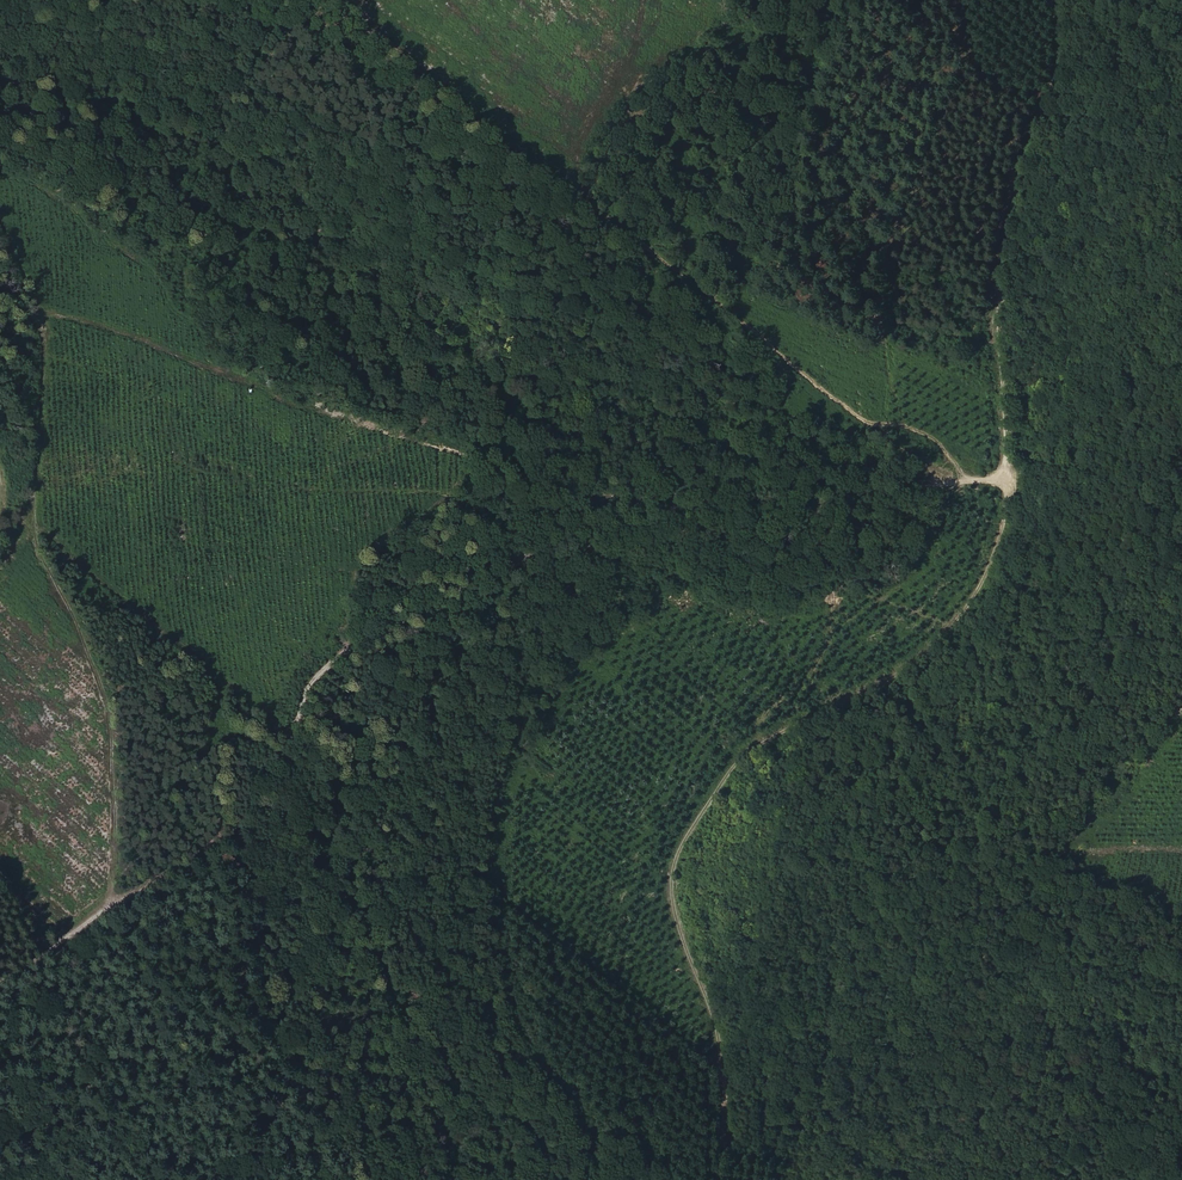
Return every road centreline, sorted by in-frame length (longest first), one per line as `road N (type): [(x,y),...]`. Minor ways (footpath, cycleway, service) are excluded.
road 1 (track): [(0,985),(224,836),(269,779),(317,681),(353,644),(595,523),(1006,477),(991,308),(1014,186),(1053,77),(1055,0)]
road 2 (track): [(1006,477),(995,559),(972,604),(929,652),(887,681),(736,768),(680,849),(674,912),(717,1024),(725,1146)]

